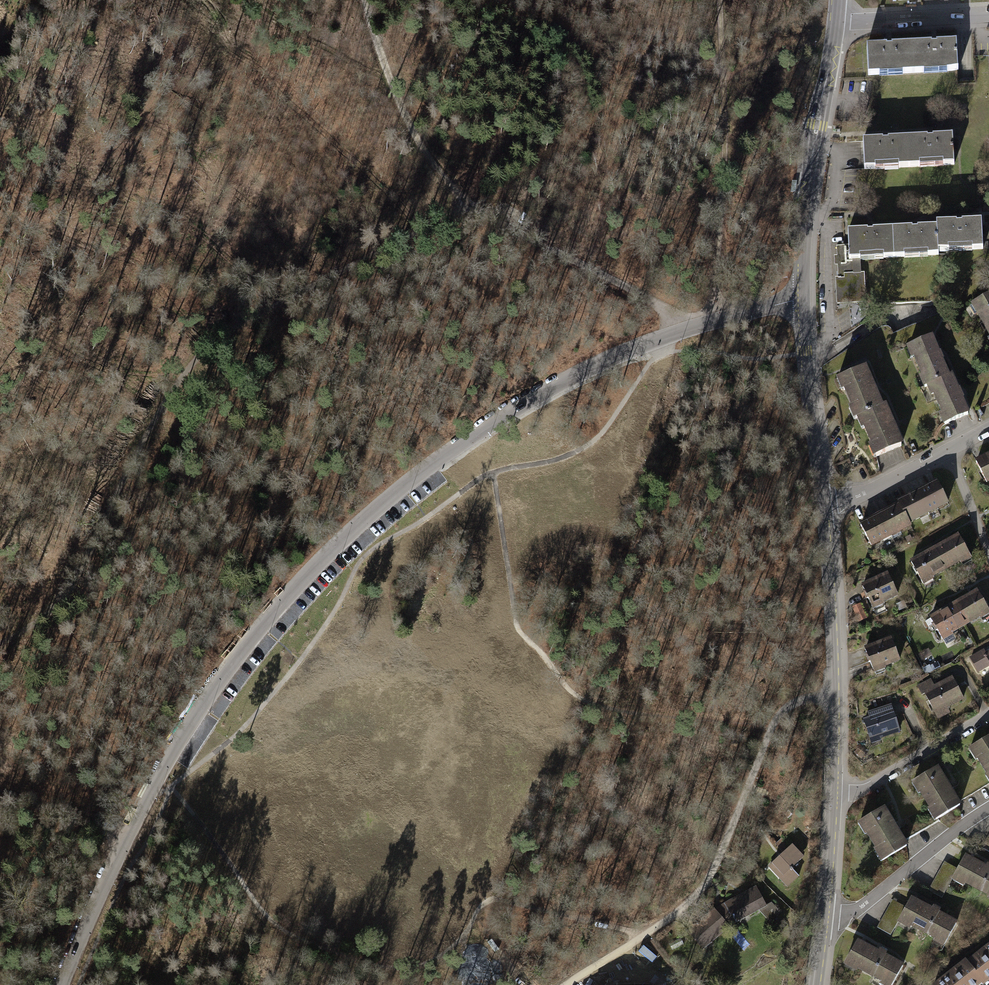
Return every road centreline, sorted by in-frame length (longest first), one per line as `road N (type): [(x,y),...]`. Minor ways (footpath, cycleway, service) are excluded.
road 1 (unclassified): [(64,984),(122,851),(190,727),(253,641),(423,469),(561,382),(650,341),(802,300)]
road 2 (track): [(0,641),(46,609),(76,573),(139,445),(194,359),(287,299),(470,206)]
road 3 (track): [(470,206),(655,303),(680,331),(722,293),(721,83)]
road 4 (tertiary): [(822,504),(834,794)]
road 5 (tertiary): [(836,22),(806,199),(802,300)]
road 6 (track): [(721,83),(470,206)]
road 7 (track): [(363,0),(428,159),(470,206)]
road 8 (tertiary): [(802,300),(822,504)]
road 9 (residential): [(827,911),(864,905),(988,809)]
road 10 (residential): [(988,714),(859,793),(834,794)]
road 11 (residential): [(988,15),(836,22)]
road 12 (track): [(122,851),(69,816),(0,790)]
road 13 (residential): [(822,504),(858,497),(945,454)]

